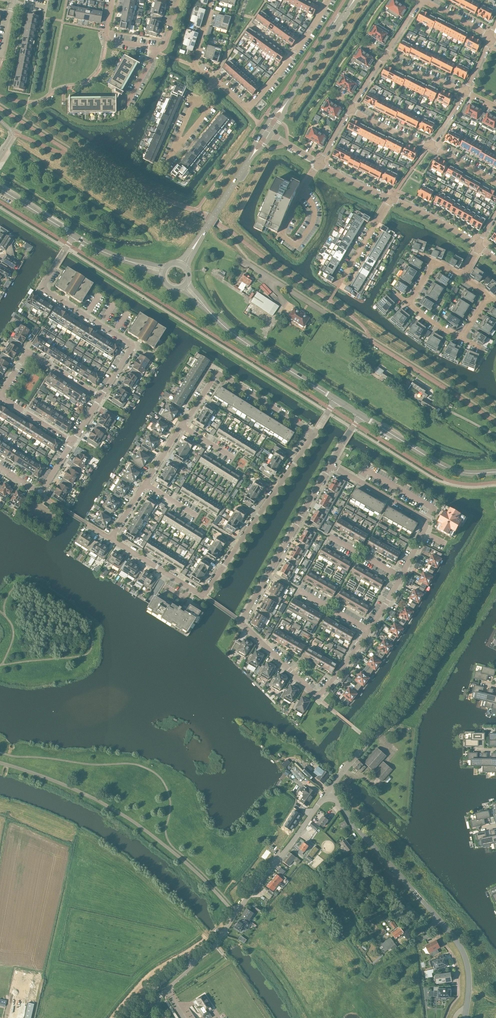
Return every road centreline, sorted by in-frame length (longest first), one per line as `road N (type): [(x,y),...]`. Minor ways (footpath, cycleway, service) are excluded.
road 1 (residential): [(369,630),(317,697),(241,623),(331,464)]
road 2 (residential): [(236,257),(495,423)]
road 3 (unclassified): [(327,792),(401,698),(495,541)]
road 4 (unclassified): [(128,1017),(214,944),(327,792)]
road 5 (unclassified): [(465,1017),(469,975),(459,945),(327,792)]
road 6 (residential): [(100,397),(130,345),(43,287),(74,235)]
road 7 (residential): [(204,594),(314,433)]
road 8 (tertiary): [(335,399),(240,340),(185,285)]
road 9 (residential): [(214,81),(246,110),(328,0)]
road 10 (tertiary): [(489,472),(451,470),(361,415)]
road 11 (residential): [(100,397),(28,352),(0,396)]
road 12 (tertiary): [(183,264),(248,162)]

